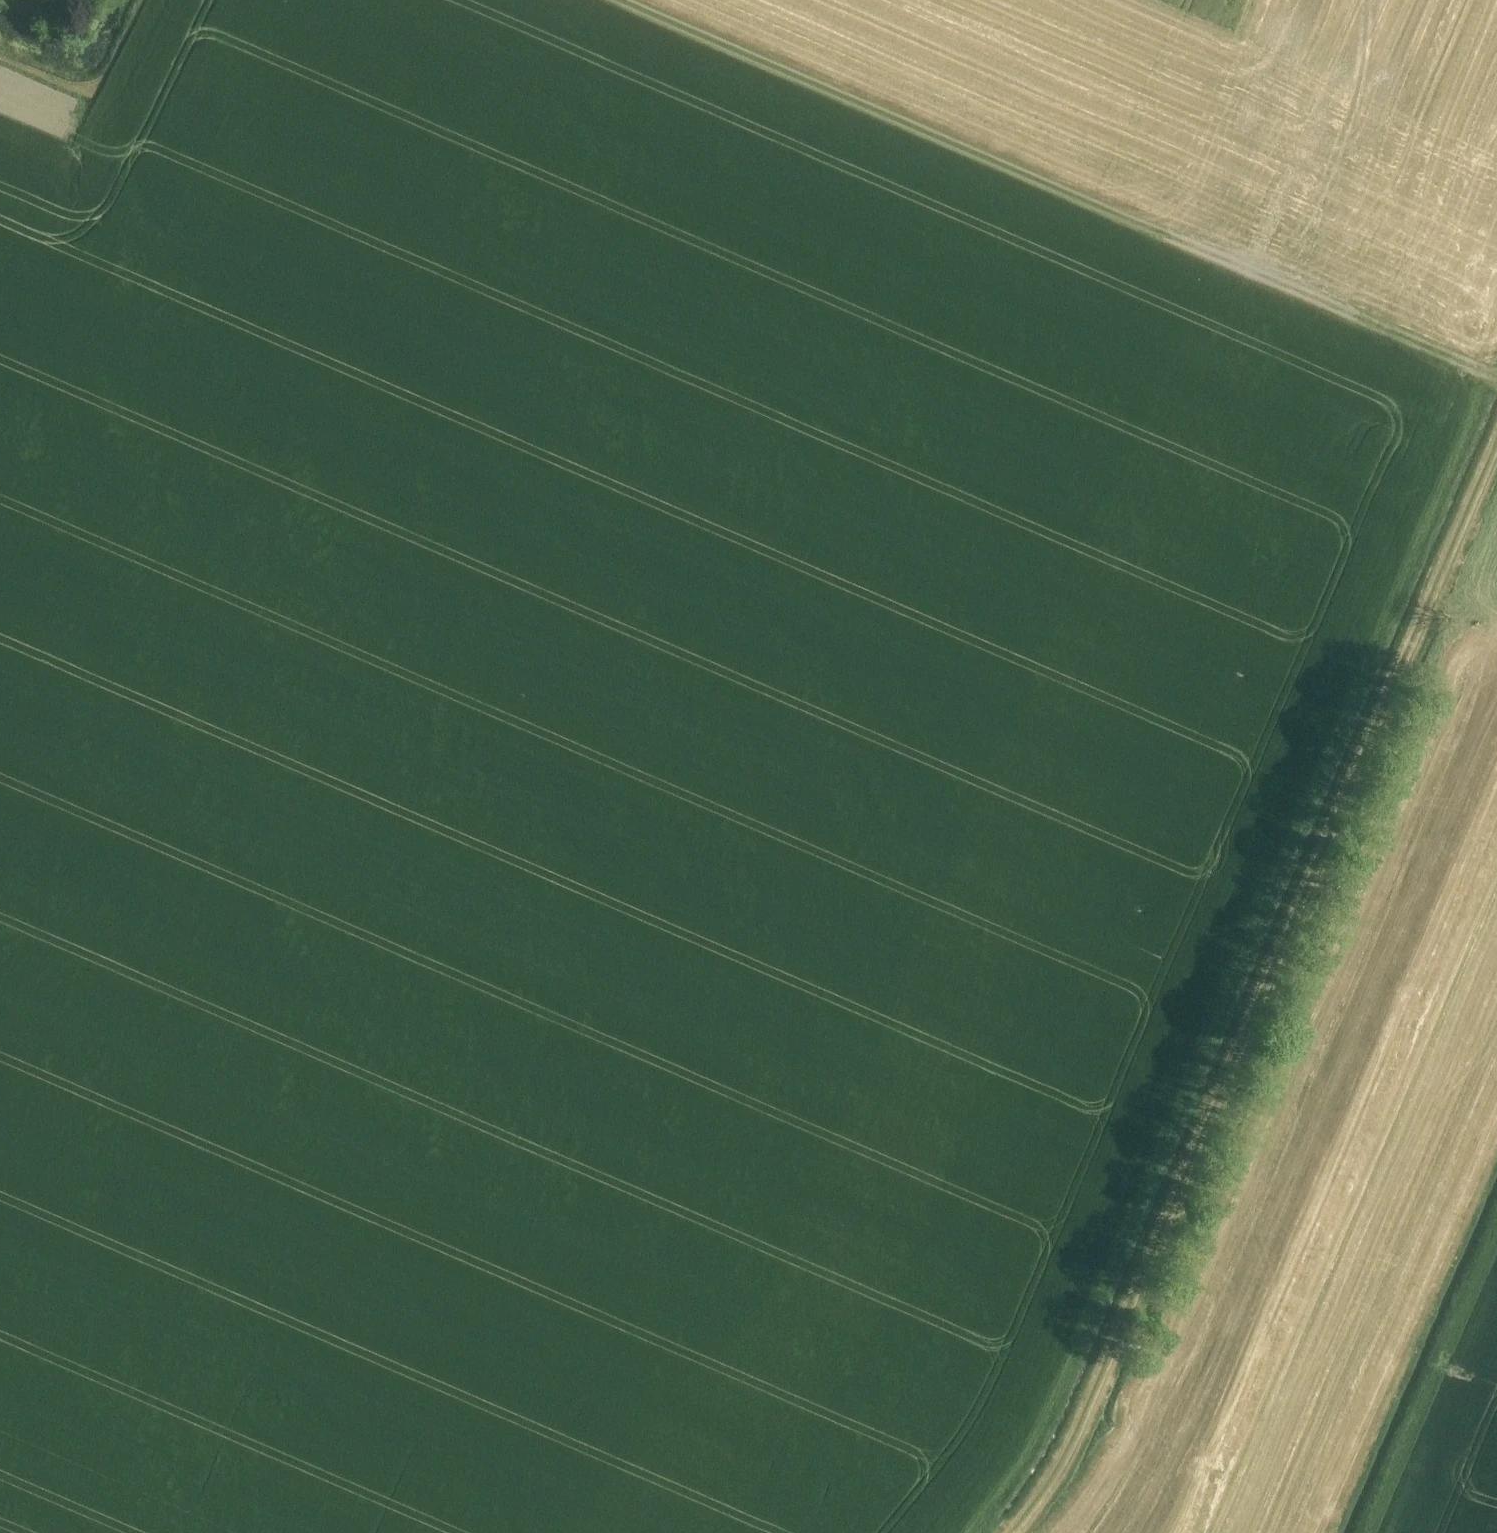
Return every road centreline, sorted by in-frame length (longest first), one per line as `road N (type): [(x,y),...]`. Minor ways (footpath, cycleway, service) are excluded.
road 1 (track): [(1496,459),(1101,1393),(1053,1485),(1014,1532)]

